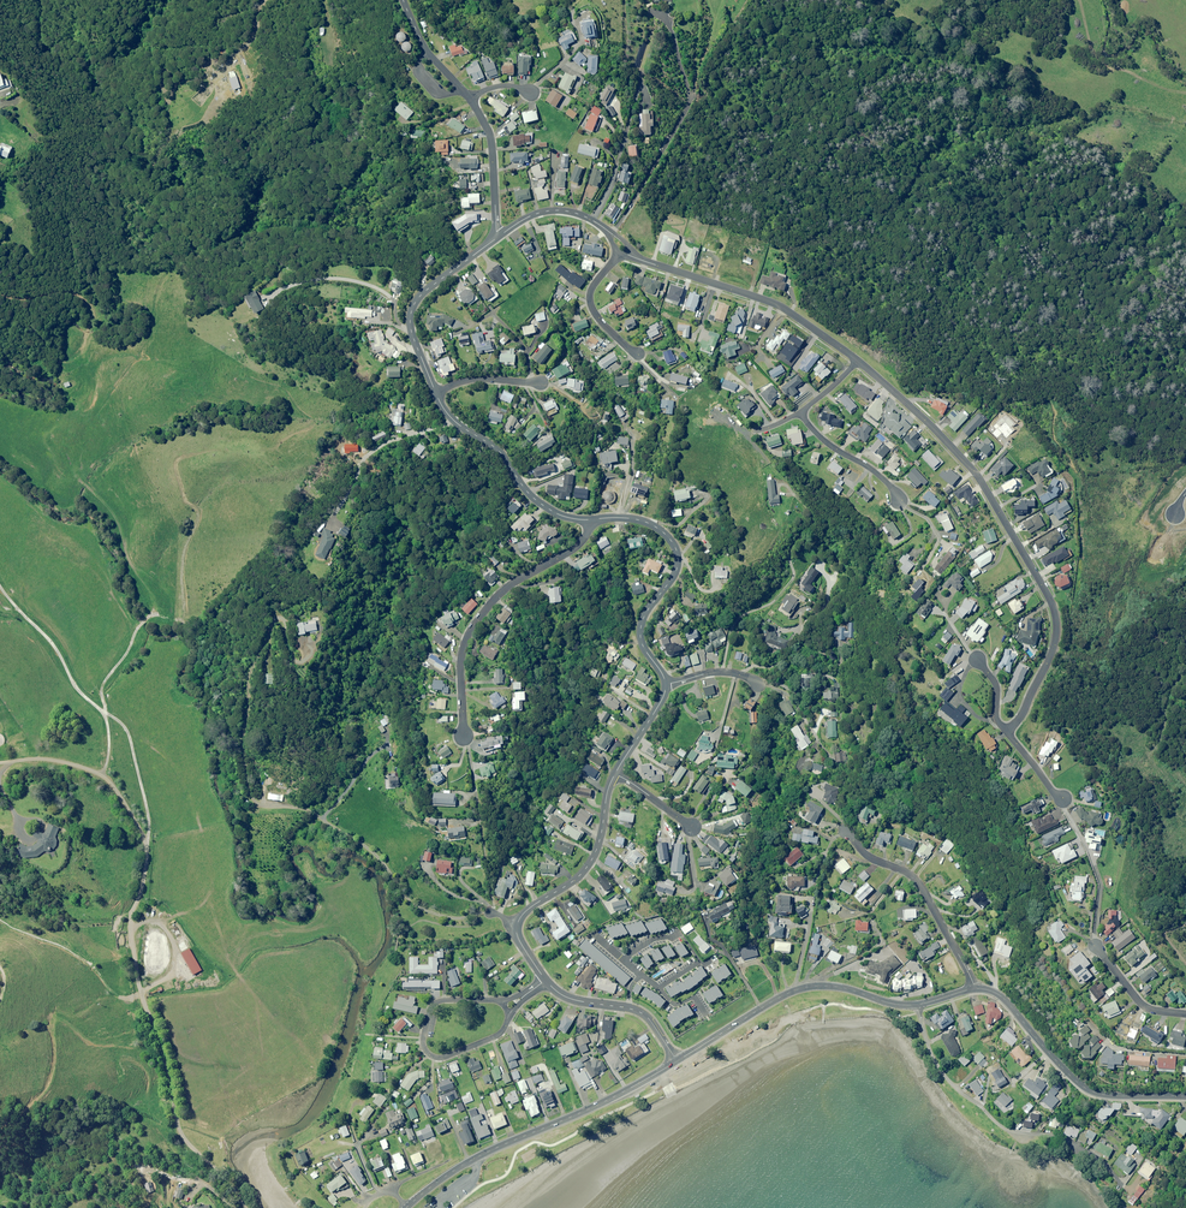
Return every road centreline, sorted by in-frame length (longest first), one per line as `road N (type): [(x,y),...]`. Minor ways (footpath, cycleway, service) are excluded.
road 1 (track): [(0,769),(50,764),(85,773),(107,786),(140,833),(146,861),(131,927),(142,1003),(165,1059),(176,1122),(245,1207)]
road 2 (residential): [(857,361),(977,473),(1048,597),(1051,652),(1017,720),(1005,729)]
road 3 (primary): [(677,1061),(479,1156),(405,1207)]
road 4 (residential): [(464,737),(461,666),(479,615),(504,588),(571,552),(592,522)]
road 5 (primary): [(917,1005),(806,987),(677,1061)]
road 6 (residential): [(623,251),(780,306),(857,361)]
road 7 (primary): [(1185,1097),(1092,1092),(1002,998),(974,989)]
road 8 (residential): [(666,685),(640,632),(676,572),(675,547),(644,521),(592,522)]
road 9 (residential): [(501,1000),(436,1003),(424,1046),(444,1057),(494,1036),(510,1016)]
road 10 (residential): [(592,522),(548,511),(499,450),(457,426),(437,393)]
road 11 (residential): [(974,989),(922,887),(870,858),(845,832)]
road 12 (residential): [(437,393),(412,312),(424,293),(500,235)]
road 13 (residential): [(518,922),(593,858),(616,773)]
road 14 (residential): [(917,1005),(939,1067),(1023,1135)]
road 15 (residential): [(677,1061),(642,1013),(563,996),(545,981)]
road 16 (residential): [(500,235),(559,210),(595,221),(623,251)]
road 17 (residential): [(500,235),(494,150),(472,100)]
road 18 (residential): [(640,356),(591,303),(623,251)]
road 19 (residential): [(802,415),(898,502)]
road 20 (residential): [(1185,1014),(1143,1006),(1094,946)]

